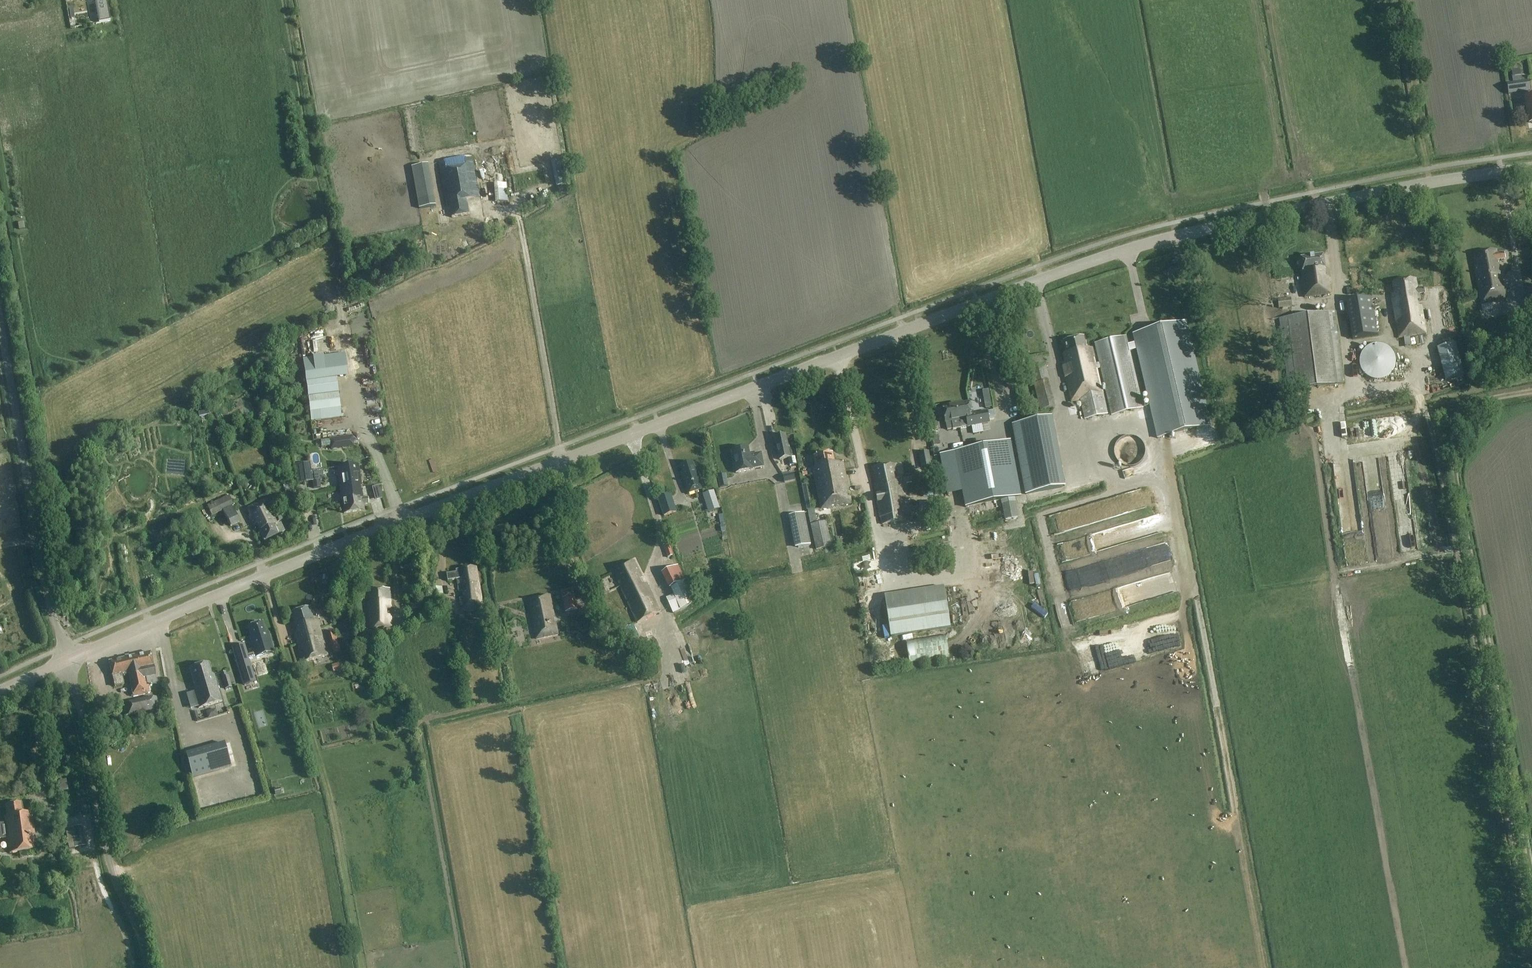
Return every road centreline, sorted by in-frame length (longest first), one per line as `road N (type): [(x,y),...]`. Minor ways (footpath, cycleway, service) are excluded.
road 1 (tertiary): [(69,660),(330,549),(1115,253),(1328,203),(1531,167)]
road 2 (track): [(1531,934),(1433,429),(1410,384)]
road 3 (track): [(1531,391),(1472,408),(1453,449),(1531,875)]
road 4 (unclassified): [(69,660),(50,607),(0,321)]
road 5 (unclassified): [(147,967),(112,871),(69,660)]

